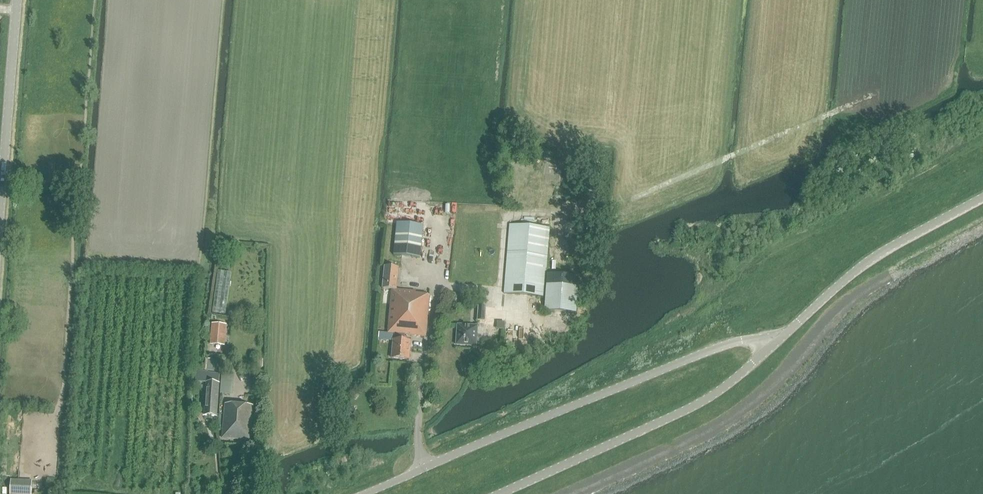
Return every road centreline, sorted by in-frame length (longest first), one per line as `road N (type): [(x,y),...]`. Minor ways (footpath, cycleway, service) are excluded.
road 1 (tertiary): [(780,335),(720,347),(361,493)]
road 2 (tertiary): [(496,493),(701,401),(780,335)]
road 3 (tertiary): [(780,335),(874,257),(982,197)]
road 4 (tertiary): [(0,210),(17,0)]

